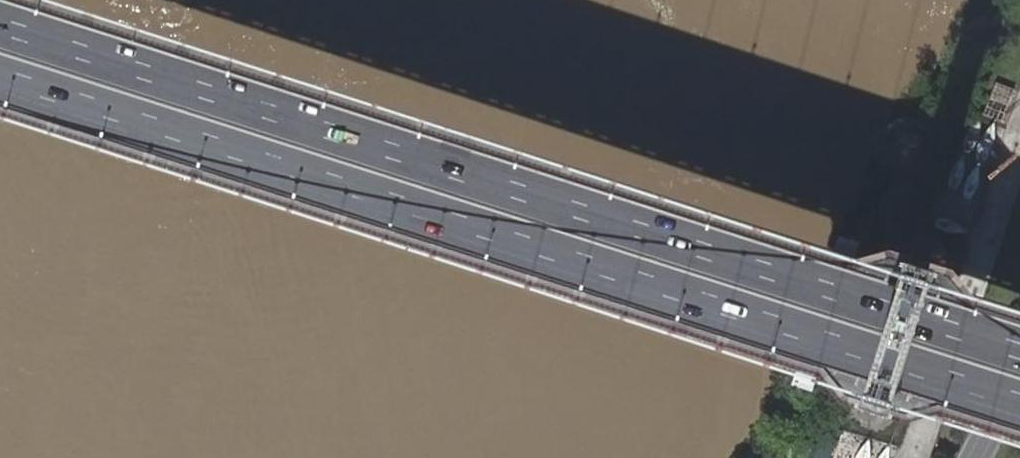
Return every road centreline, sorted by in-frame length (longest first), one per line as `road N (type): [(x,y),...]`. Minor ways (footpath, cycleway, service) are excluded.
road 1 (motorway): [(1019,344),(0,18)]
road 2 (motorway): [(0,68),(1019,393)]

